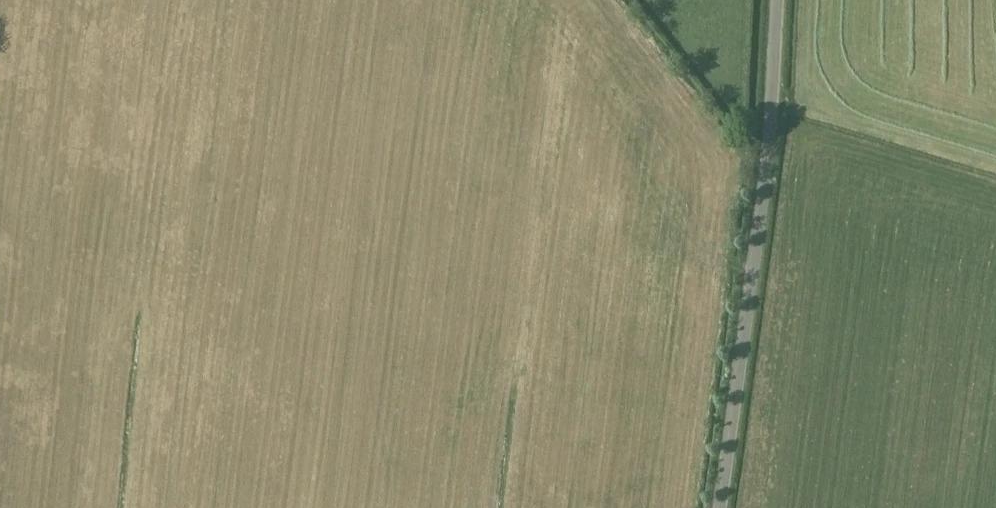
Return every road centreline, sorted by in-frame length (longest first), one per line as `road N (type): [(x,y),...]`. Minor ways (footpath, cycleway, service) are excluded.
road 1 (unclassified): [(722,507),(774,113),(779,0)]

